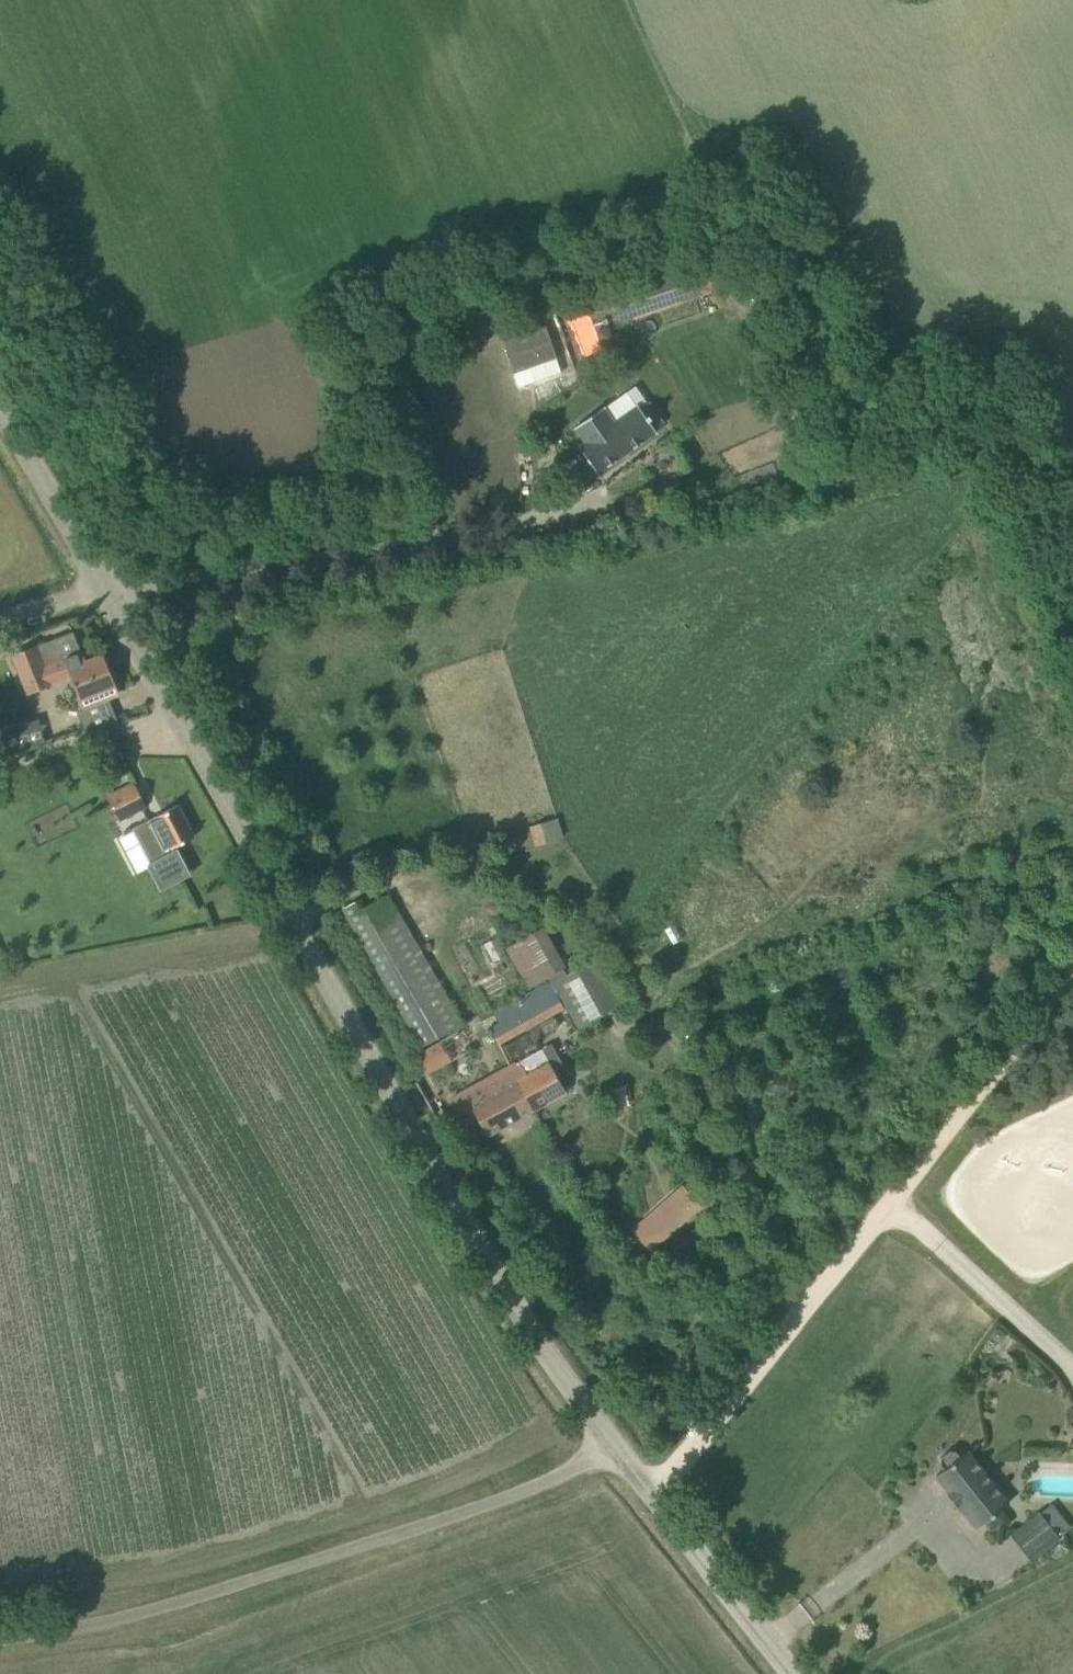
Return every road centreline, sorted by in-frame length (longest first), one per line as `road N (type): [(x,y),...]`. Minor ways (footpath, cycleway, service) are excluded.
road 1 (unclassified): [(625,1459),(556,1371),(225,808),(113,594)]
road 2 (track): [(652,1491),(1072,977)]
road 3 (unclassified): [(0,1632),(224,1578),(625,1459)]
road 4 (unclassified): [(113,594),(477,508)]
road 5 (unclassified): [(792,1673),(625,1459)]
road 6 (unclassified): [(113,594),(0,399)]

